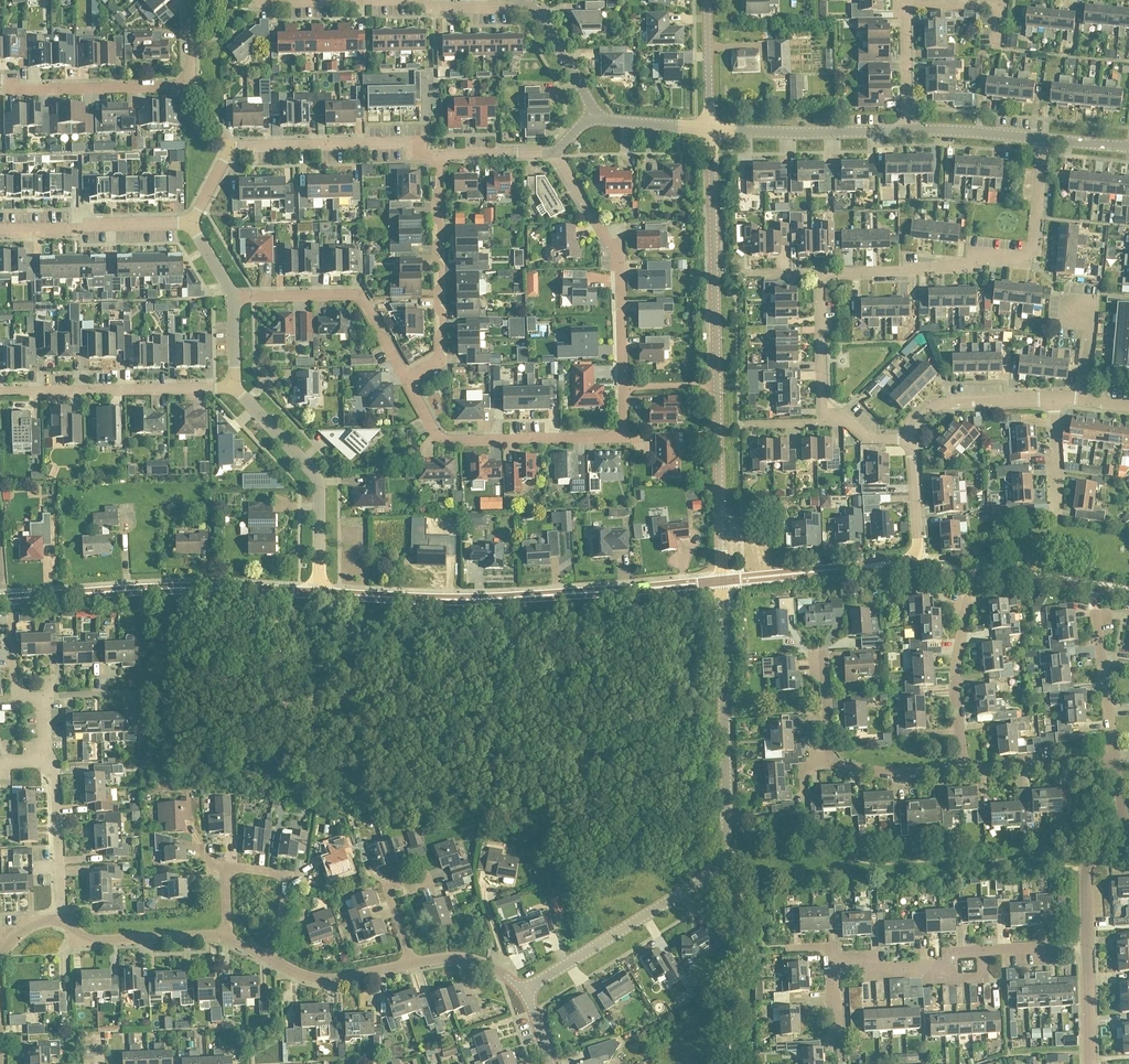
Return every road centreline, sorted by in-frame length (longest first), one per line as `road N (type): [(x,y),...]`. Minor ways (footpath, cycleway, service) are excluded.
road 1 (residential): [(406,377),(448,440),(608,435),(623,427),(620,266),(555,152)]
road 2 (tertiary): [(526,990),(716,867),(729,820),(723,584)]
road 3 (tertiary): [(723,584),(711,129)]
road 4 (residential): [(319,593),(458,601),(723,584)]
road 5 (residential): [(819,273),(1029,256),(1043,139)]
road 6 (residential): [(0,600),(213,588),(319,593)]
road 7 (residential): [(911,438),(914,561),(723,584)]
road 8 (residential): [(193,223),(230,147),(406,142),(433,155)]
road 9 (residential): [(188,0),(191,83),(21,91),(0,79)]
road 10 (residential): [(832,969),(1087,944)]
road 11 (residential): [(406,377),(439,363),(433,155)]
road 12 (residential): [(319,593),(316,476),(233,387)]
road 13 (residential): [(595,115),(530,8),(430,8),(420,0)]
road 14 (residential): [(233,387),(0,392)]
road 15 (residential): [(234,298),(359,294),(406,377)]
road 16 (tertiary): [(711,129),(907,130)]
road 17 (residential): [(0,232),(193,223)]
road 18 (tertiary): [(229,938),(92,940),(61,920)]
road 19 (residential): [(961,771),(955,662),(968,601)]
road 20 (residential): [(47,757),(56,772),(61,920)]
road 21 (residential): [(1055,398),(933,407),(911,438)]
road 22 (residential): [(961,771),(1114,758)]
road 23 (residential): [(1114,758),(1098,614)]
road 24 (tertiary): [(412,963),(325,979),(274,960)]
road 25 (residential): [(822,413),(819,273)]
road 26 (residential): [(825,762),(892,774),(961,771)]
road 27 (tertiary): [(907,130),(1043,139)]
road 28 (residential): [(1121,831),(1108,834),(1089,856),(1087,944)]
road 29 (tertiary): [(711,129),(709,0)]
road 30 (residential): [(907,130),(904,5)]
road 31 (residential): [(229,938),(227,879),(236,867),(285,876)]
road 32 (tertiary): [(526,990),(471,959),(412,963)]
road 33 (residential): [(433,155),(555,152)]
road 34 (residential): [(1090,1063),(1087,944)]

